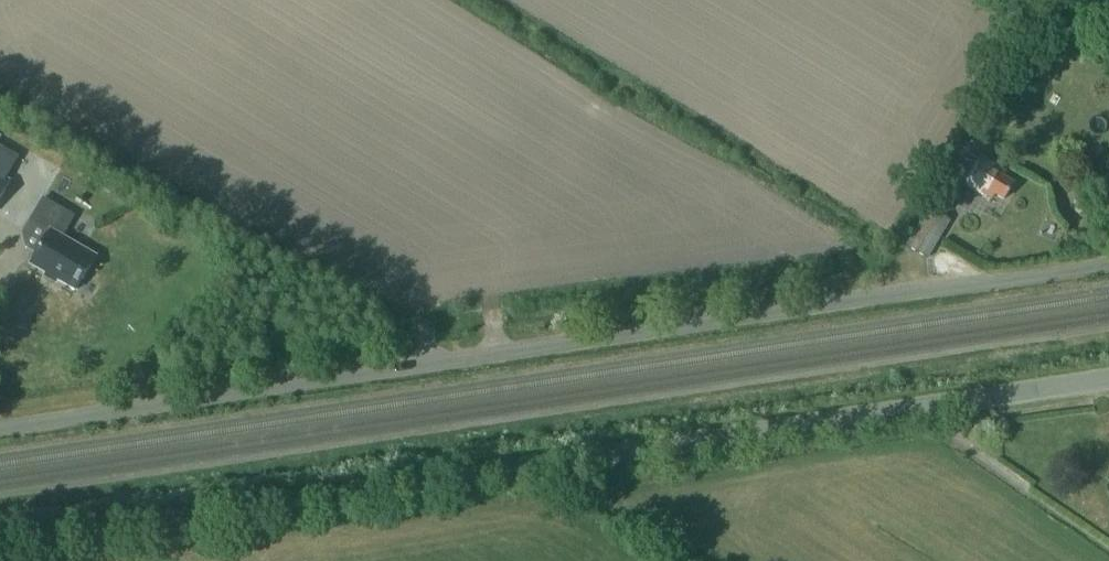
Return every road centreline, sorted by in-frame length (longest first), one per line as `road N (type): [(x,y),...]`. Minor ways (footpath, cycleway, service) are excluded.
road 1 (unclassified): [(0,544),(1108,379)]
road 2 (unclassified): [(0,430),(1108,265)]

